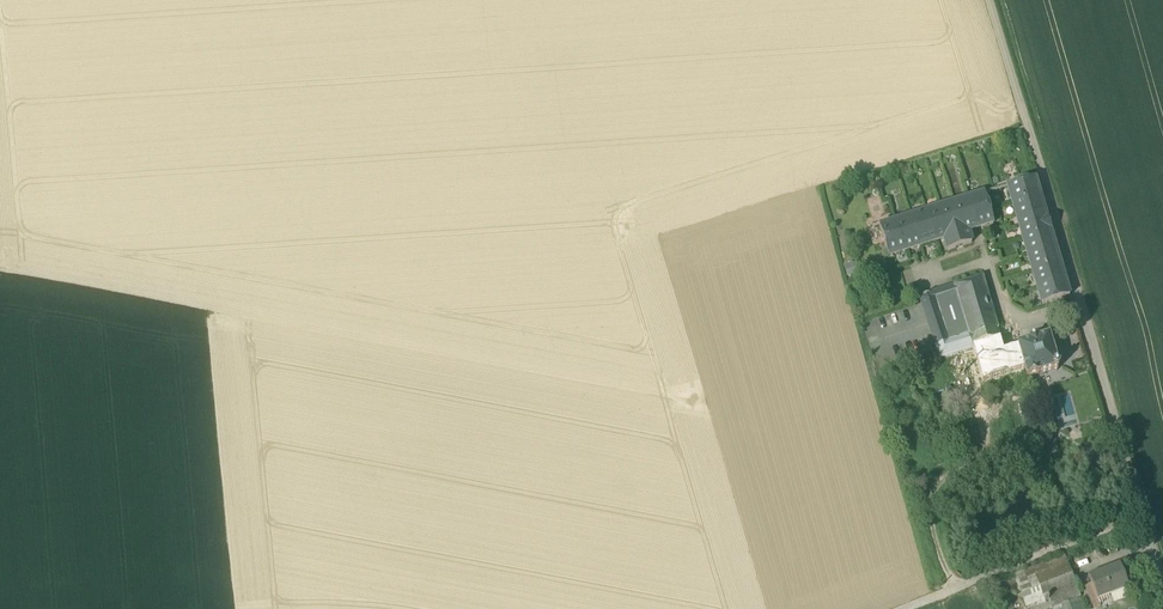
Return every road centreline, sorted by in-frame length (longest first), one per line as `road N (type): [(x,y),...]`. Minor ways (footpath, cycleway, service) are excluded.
road 1 (unclassified): [(988,0),(1162,597)]

